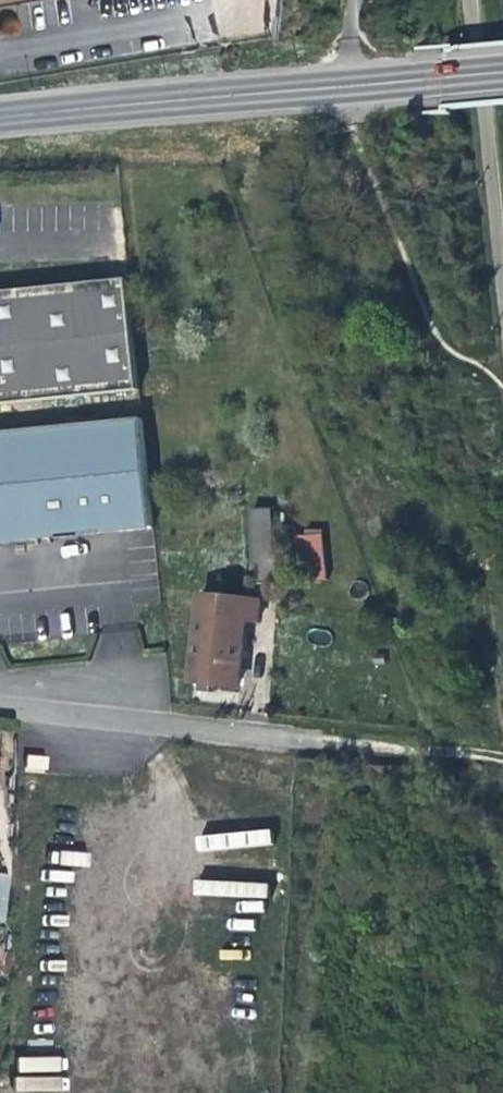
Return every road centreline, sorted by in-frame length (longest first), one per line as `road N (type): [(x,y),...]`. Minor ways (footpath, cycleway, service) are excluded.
road 1 (residential): [(0,113),(502,71)]
road 2 (residential): [(308,735),(0,703)]

